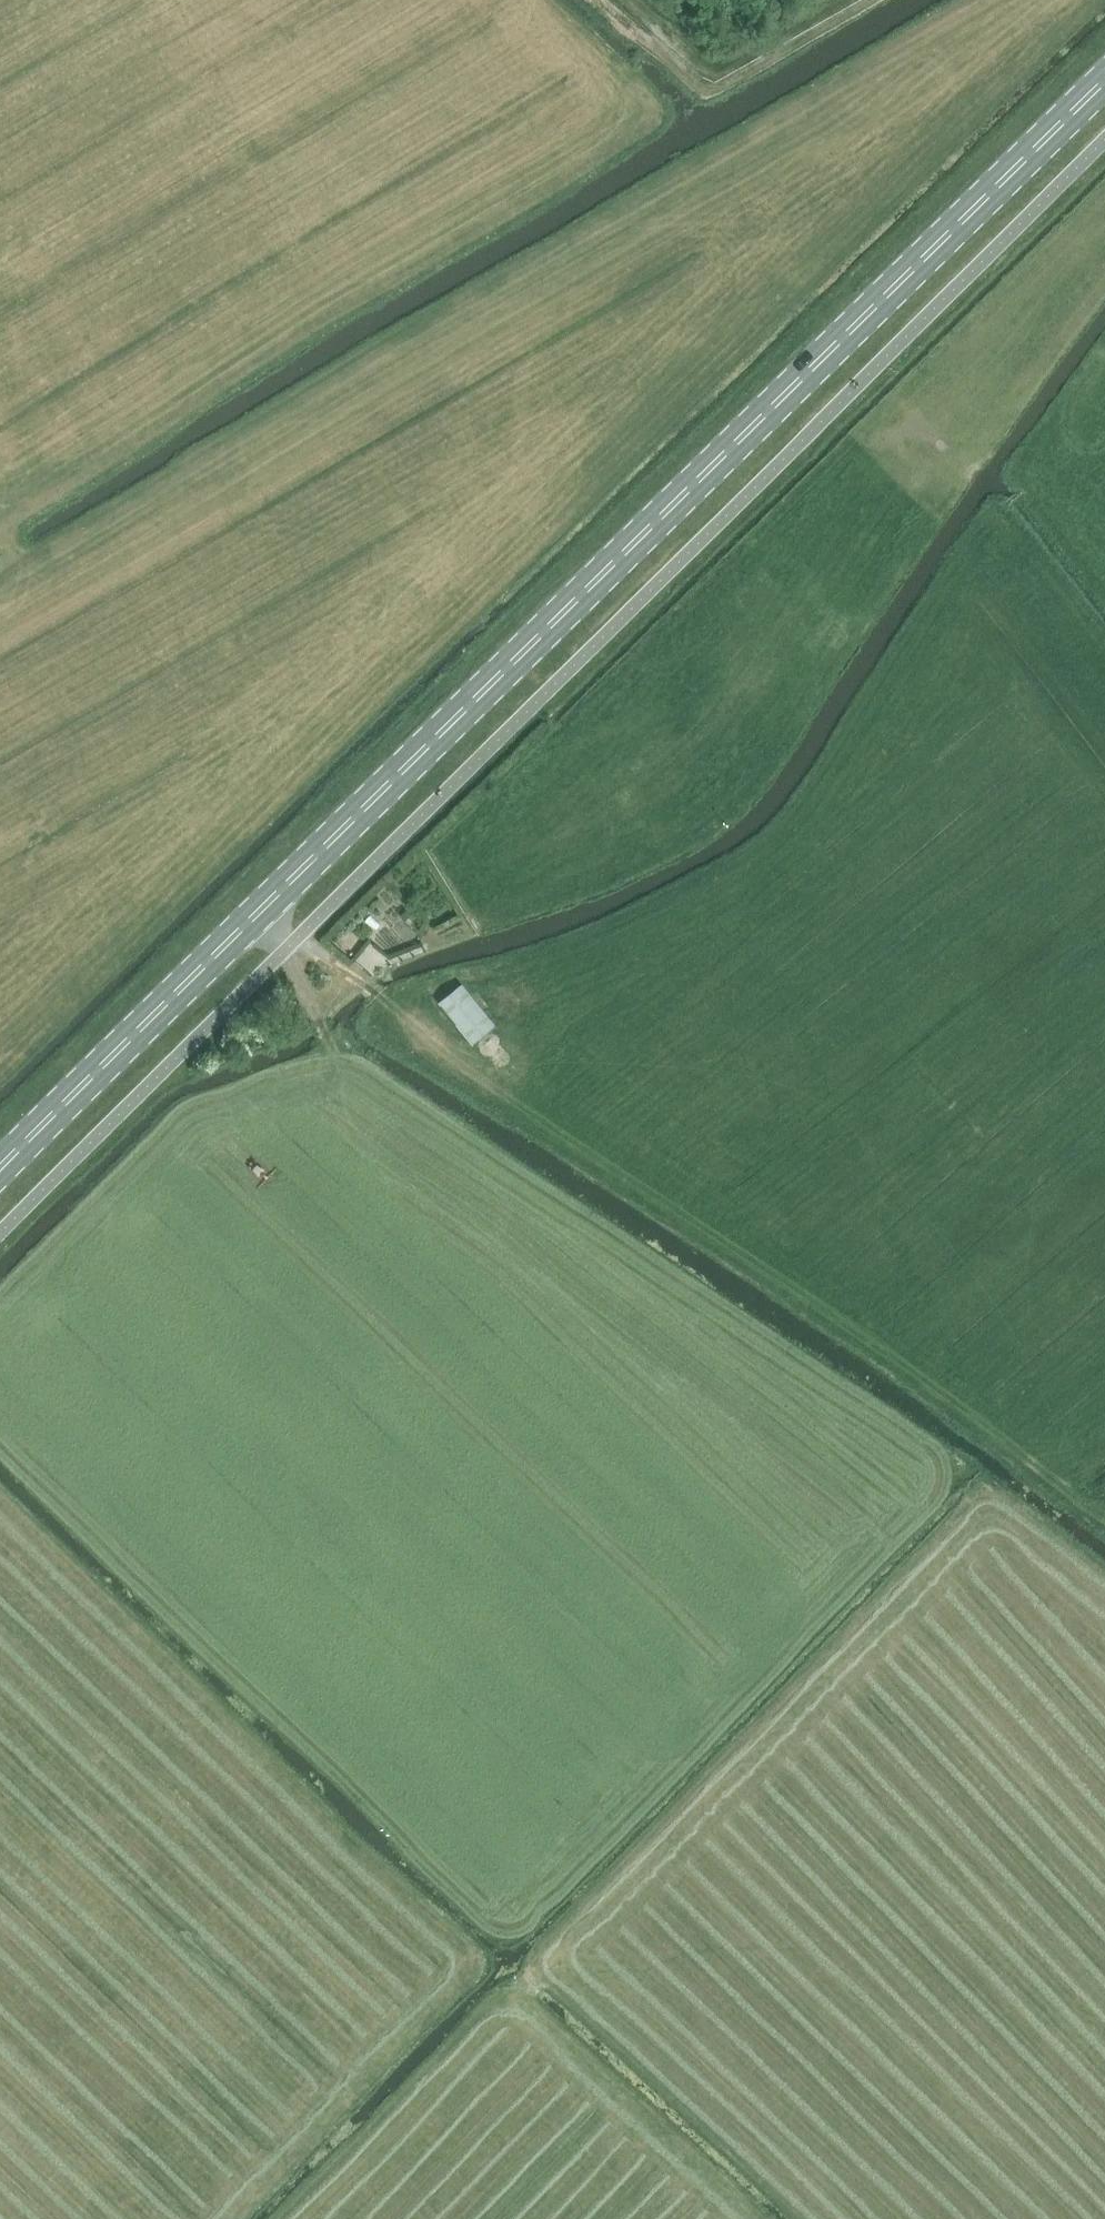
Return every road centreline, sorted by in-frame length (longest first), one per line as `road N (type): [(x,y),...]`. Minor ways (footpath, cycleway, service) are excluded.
road 1 (secondary): [(0,1171),(1104,80)]
road 2 (track): [(1104,1516),(967,1411),(420,1034),(358,979),(254,917)]

